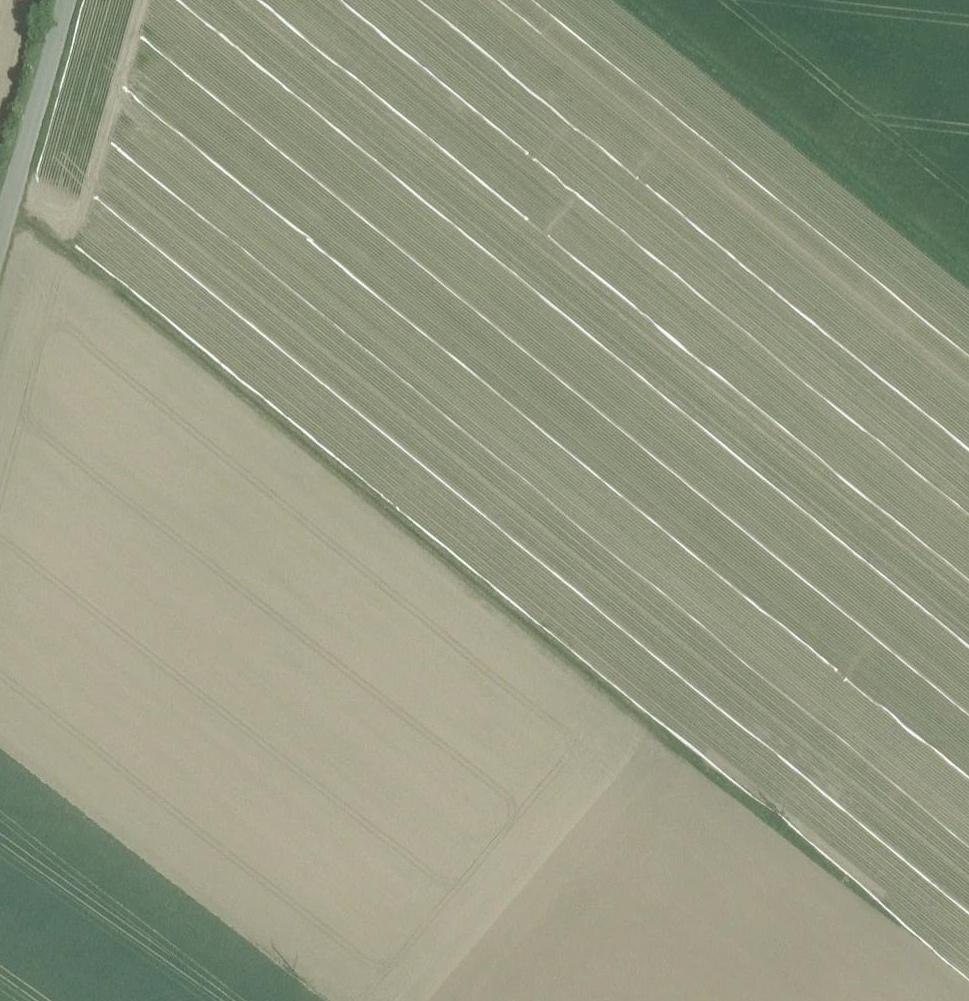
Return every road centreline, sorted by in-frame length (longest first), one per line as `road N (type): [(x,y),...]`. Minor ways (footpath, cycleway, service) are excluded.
road 1 (track): [(891,919),(33,215),(9,205)]
road 2 (track): [(625,0),(968,279)]
road 3 (unclassified): [(67,0),(0,238)]

